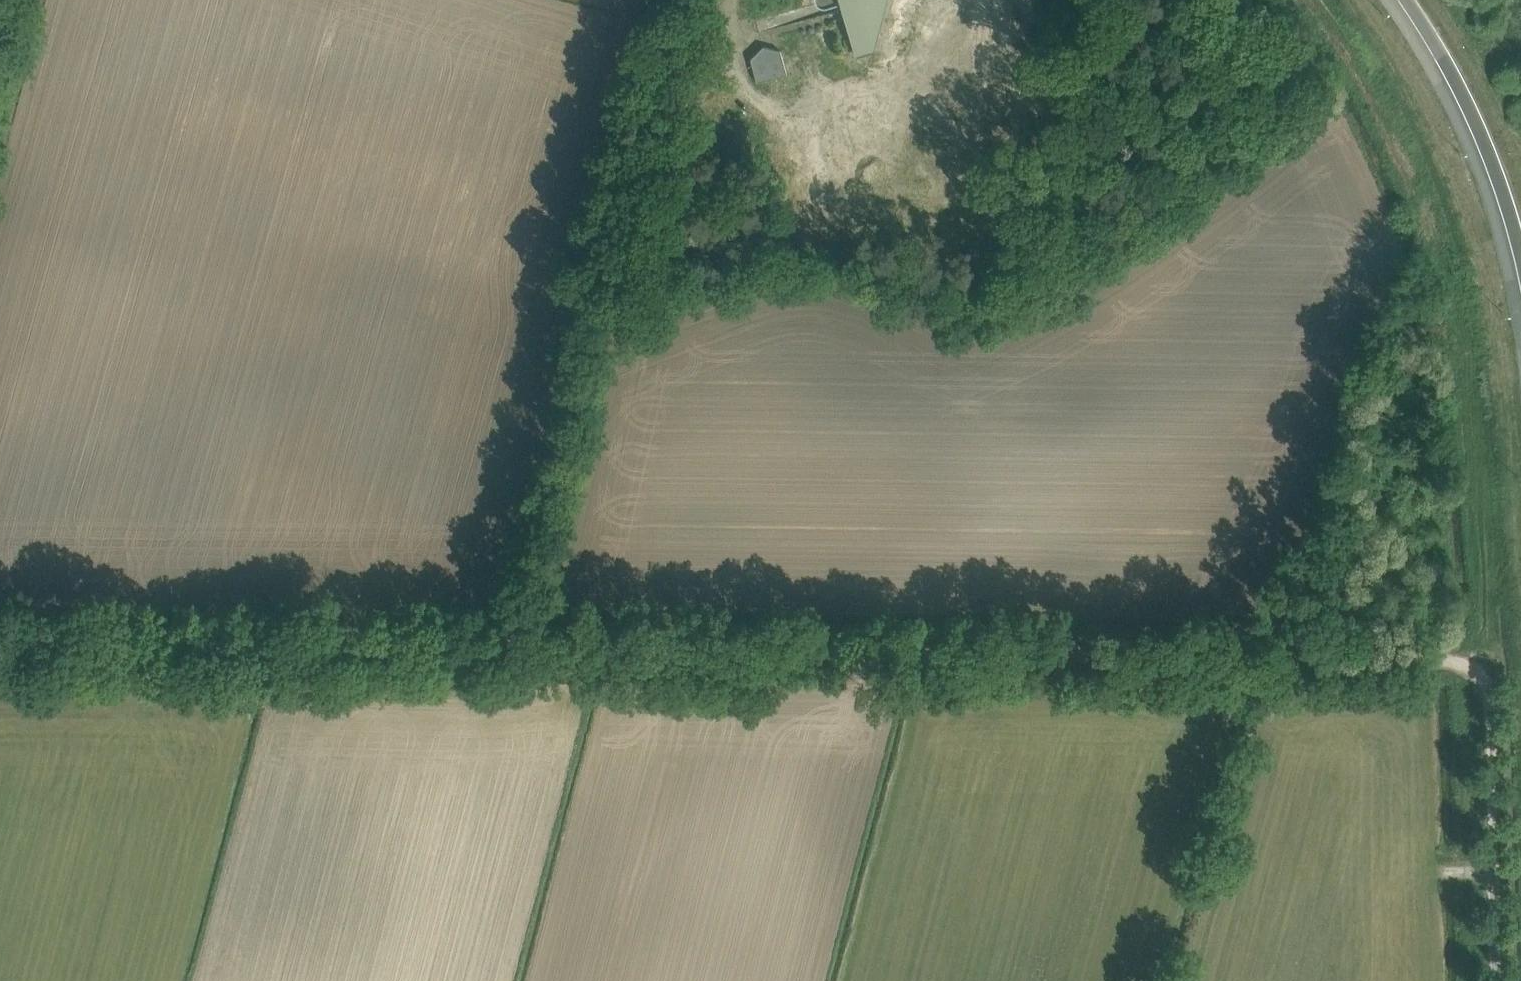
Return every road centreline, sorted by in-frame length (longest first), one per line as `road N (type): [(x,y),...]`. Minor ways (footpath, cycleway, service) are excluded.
road 1 (track): [(0,649),(1437,664)]
road 2 (unclassified): [(1499,980),(1493,705),(1474,669),(1437,664)]
road 3 (motorway): [(1406,0),(1465,105),(1520,259)]

